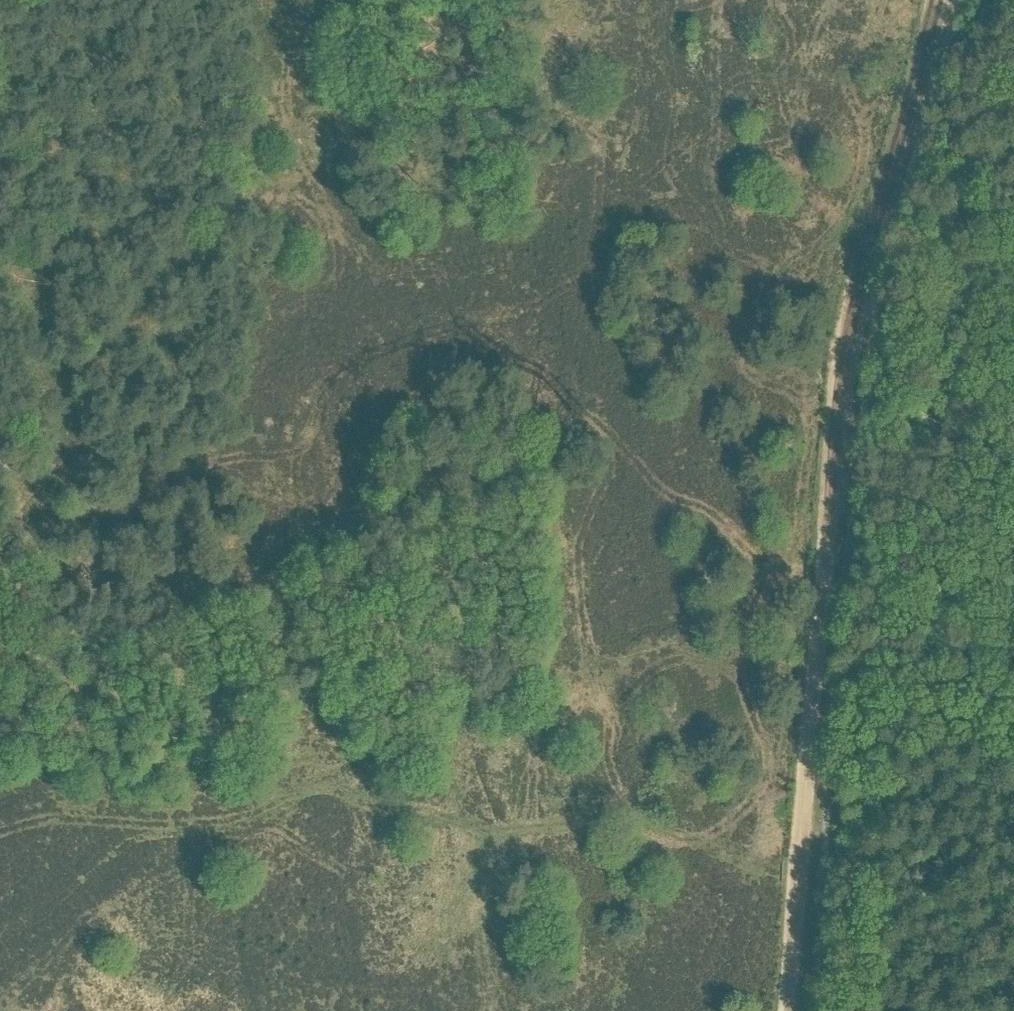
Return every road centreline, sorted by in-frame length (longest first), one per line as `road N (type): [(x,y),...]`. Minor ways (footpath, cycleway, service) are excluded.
road 1 (track): [(936,0),(875,208),(841,365),(794,1010)]

